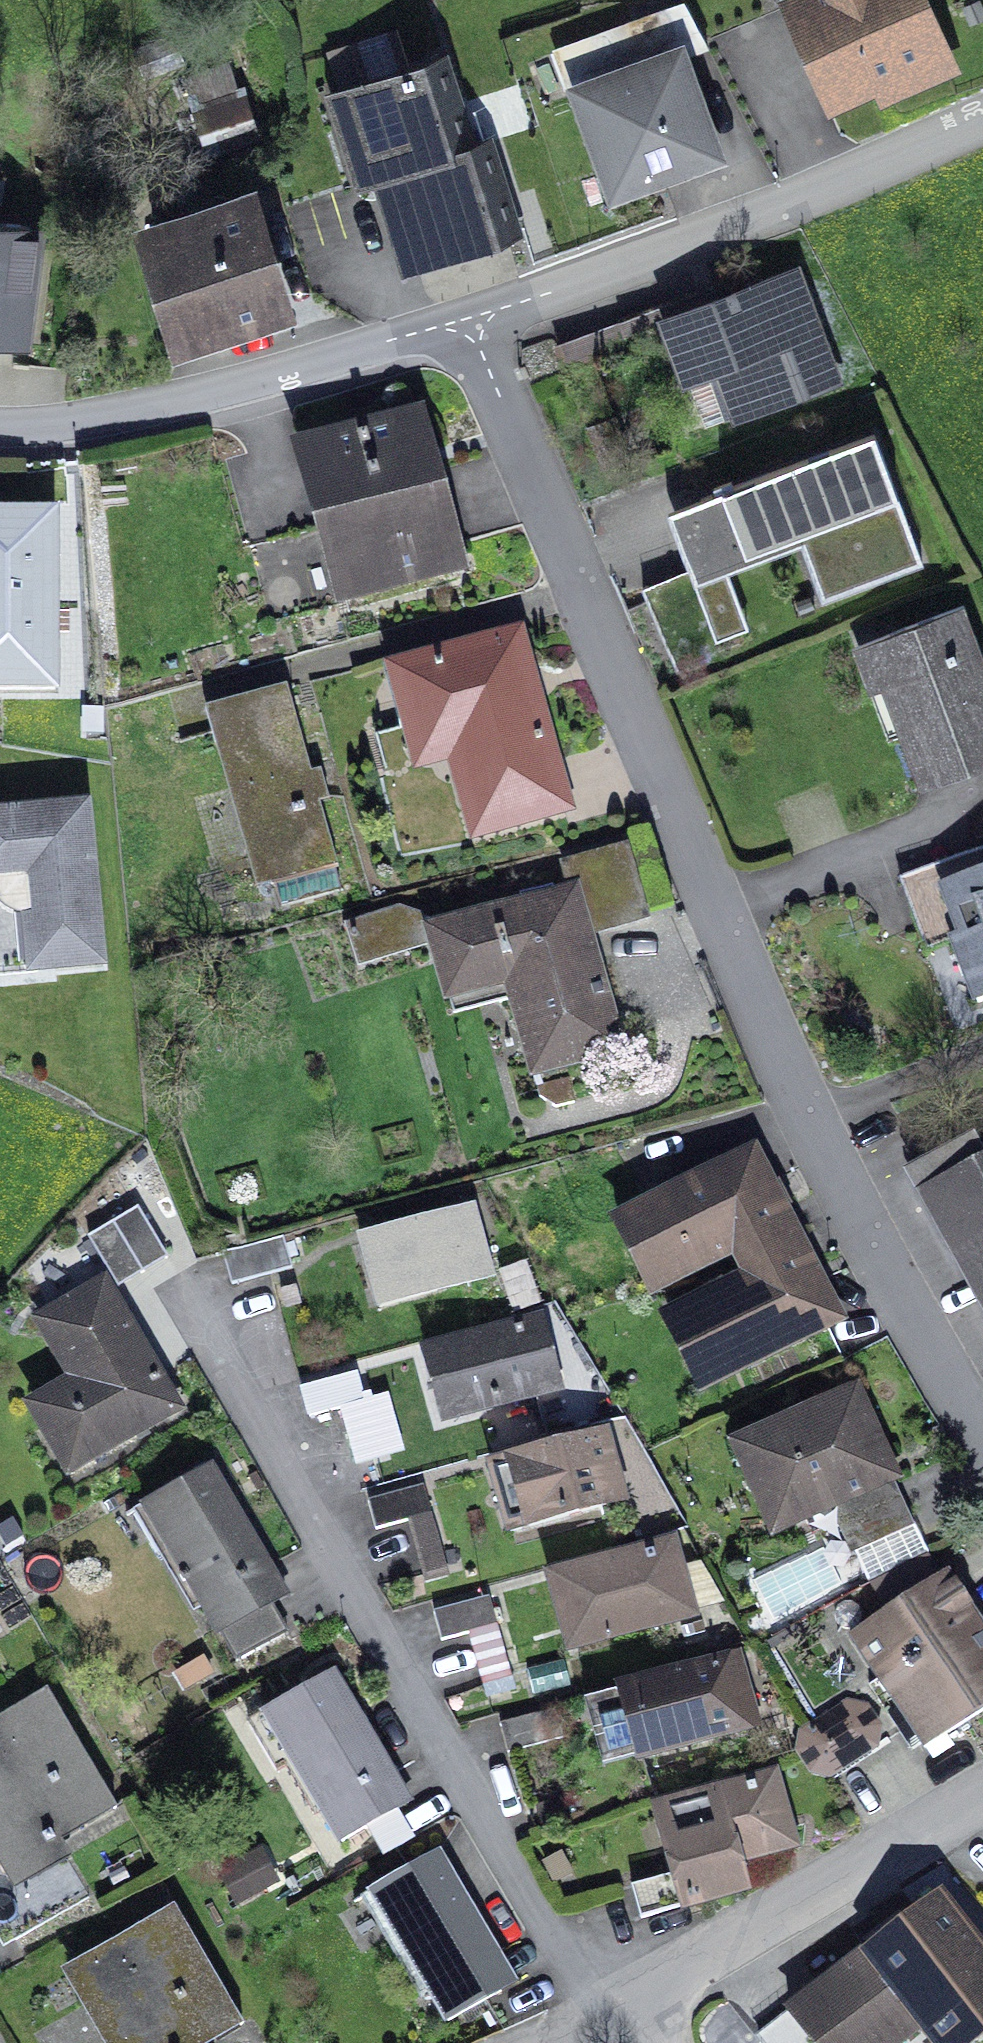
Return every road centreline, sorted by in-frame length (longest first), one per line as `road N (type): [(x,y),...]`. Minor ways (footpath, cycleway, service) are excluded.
road 1 (residential): [(982,1438),(920,1342),(757,1015),(473,327)]
road 2 (residential): [(213,1348),(387,1654),(616,2011)]
road 3 (unclassified): [(982,125),(820,198),(505,308),(473,327)]
road 4 (unclassified): [(473,327),(434,328),(97,422),(0,427)]
road 5 (residential): [(616,2011),(807,1916),(982,1802)]

